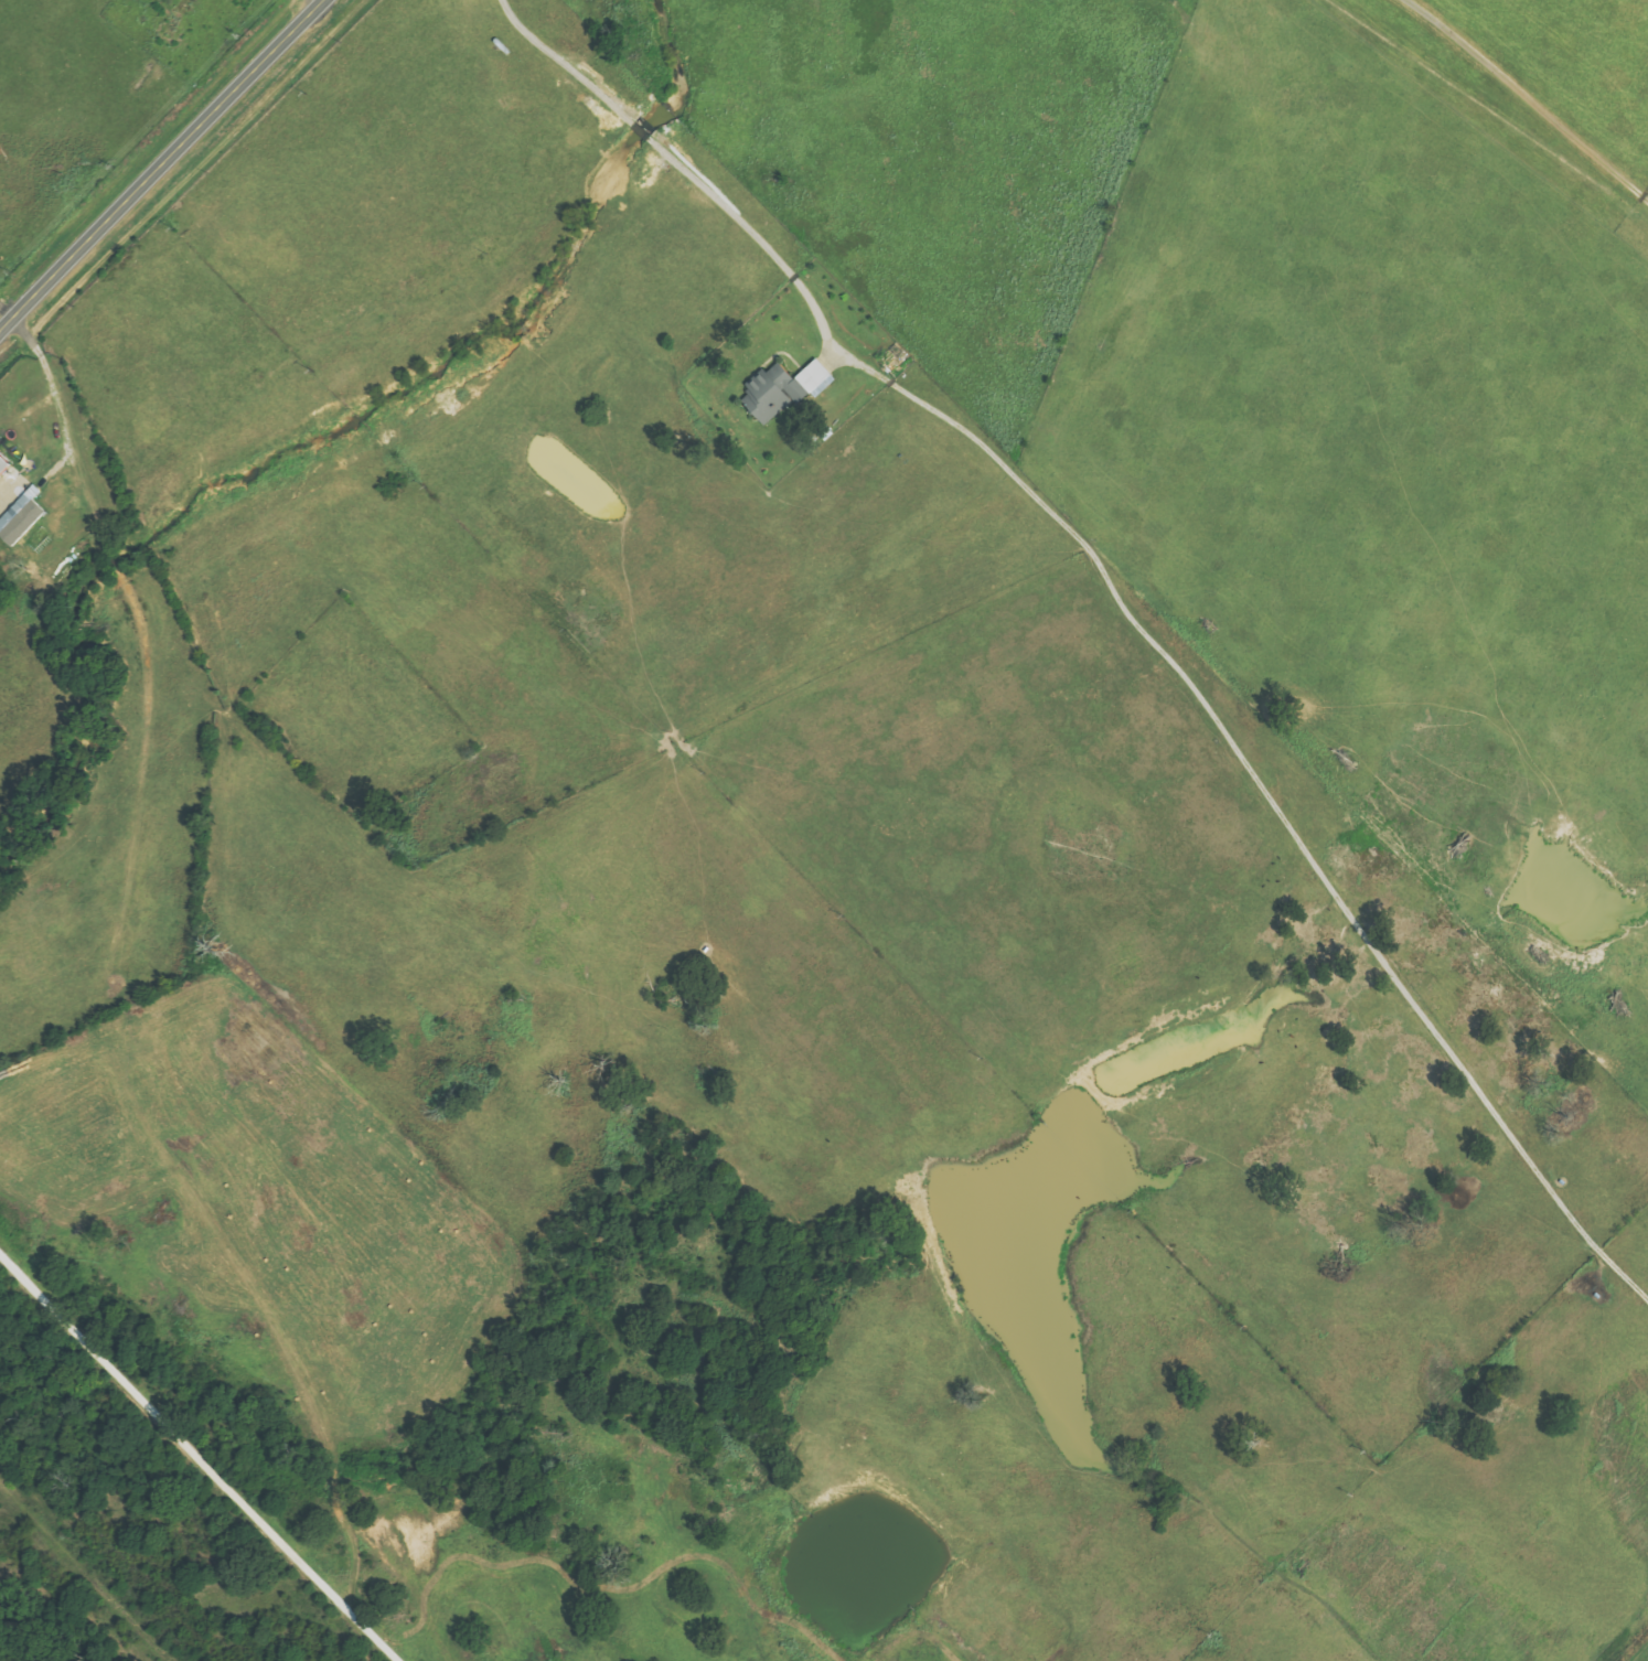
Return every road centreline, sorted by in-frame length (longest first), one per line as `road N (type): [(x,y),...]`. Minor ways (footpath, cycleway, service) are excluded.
road 1 (tertiary): [(0,331),(327,0)]

